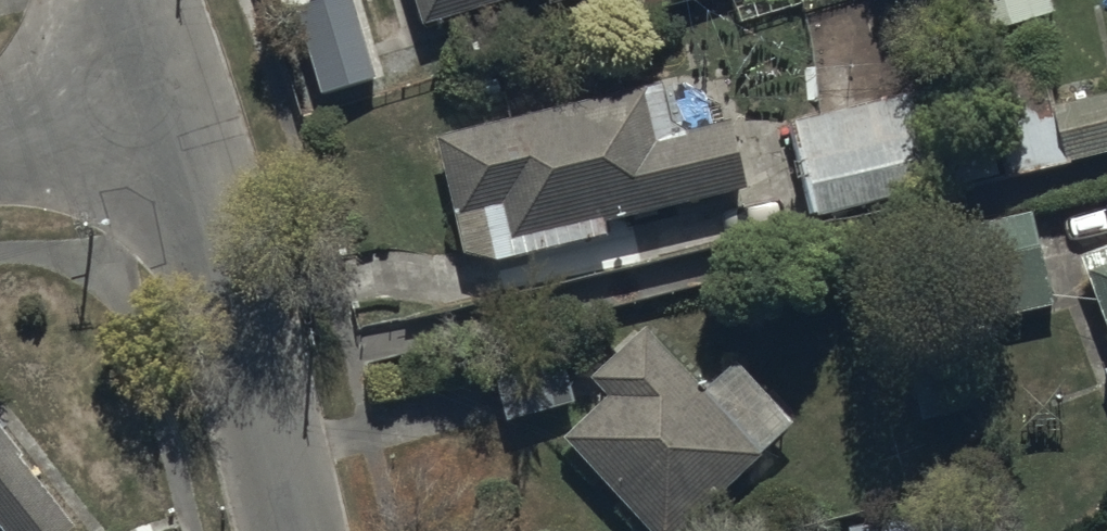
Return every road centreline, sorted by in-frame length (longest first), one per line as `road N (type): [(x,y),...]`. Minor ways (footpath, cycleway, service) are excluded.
road 1 (residential): [(167,83),(255,373),(293,530)]
road 2 (residential): [(167,83),(0,137)]

